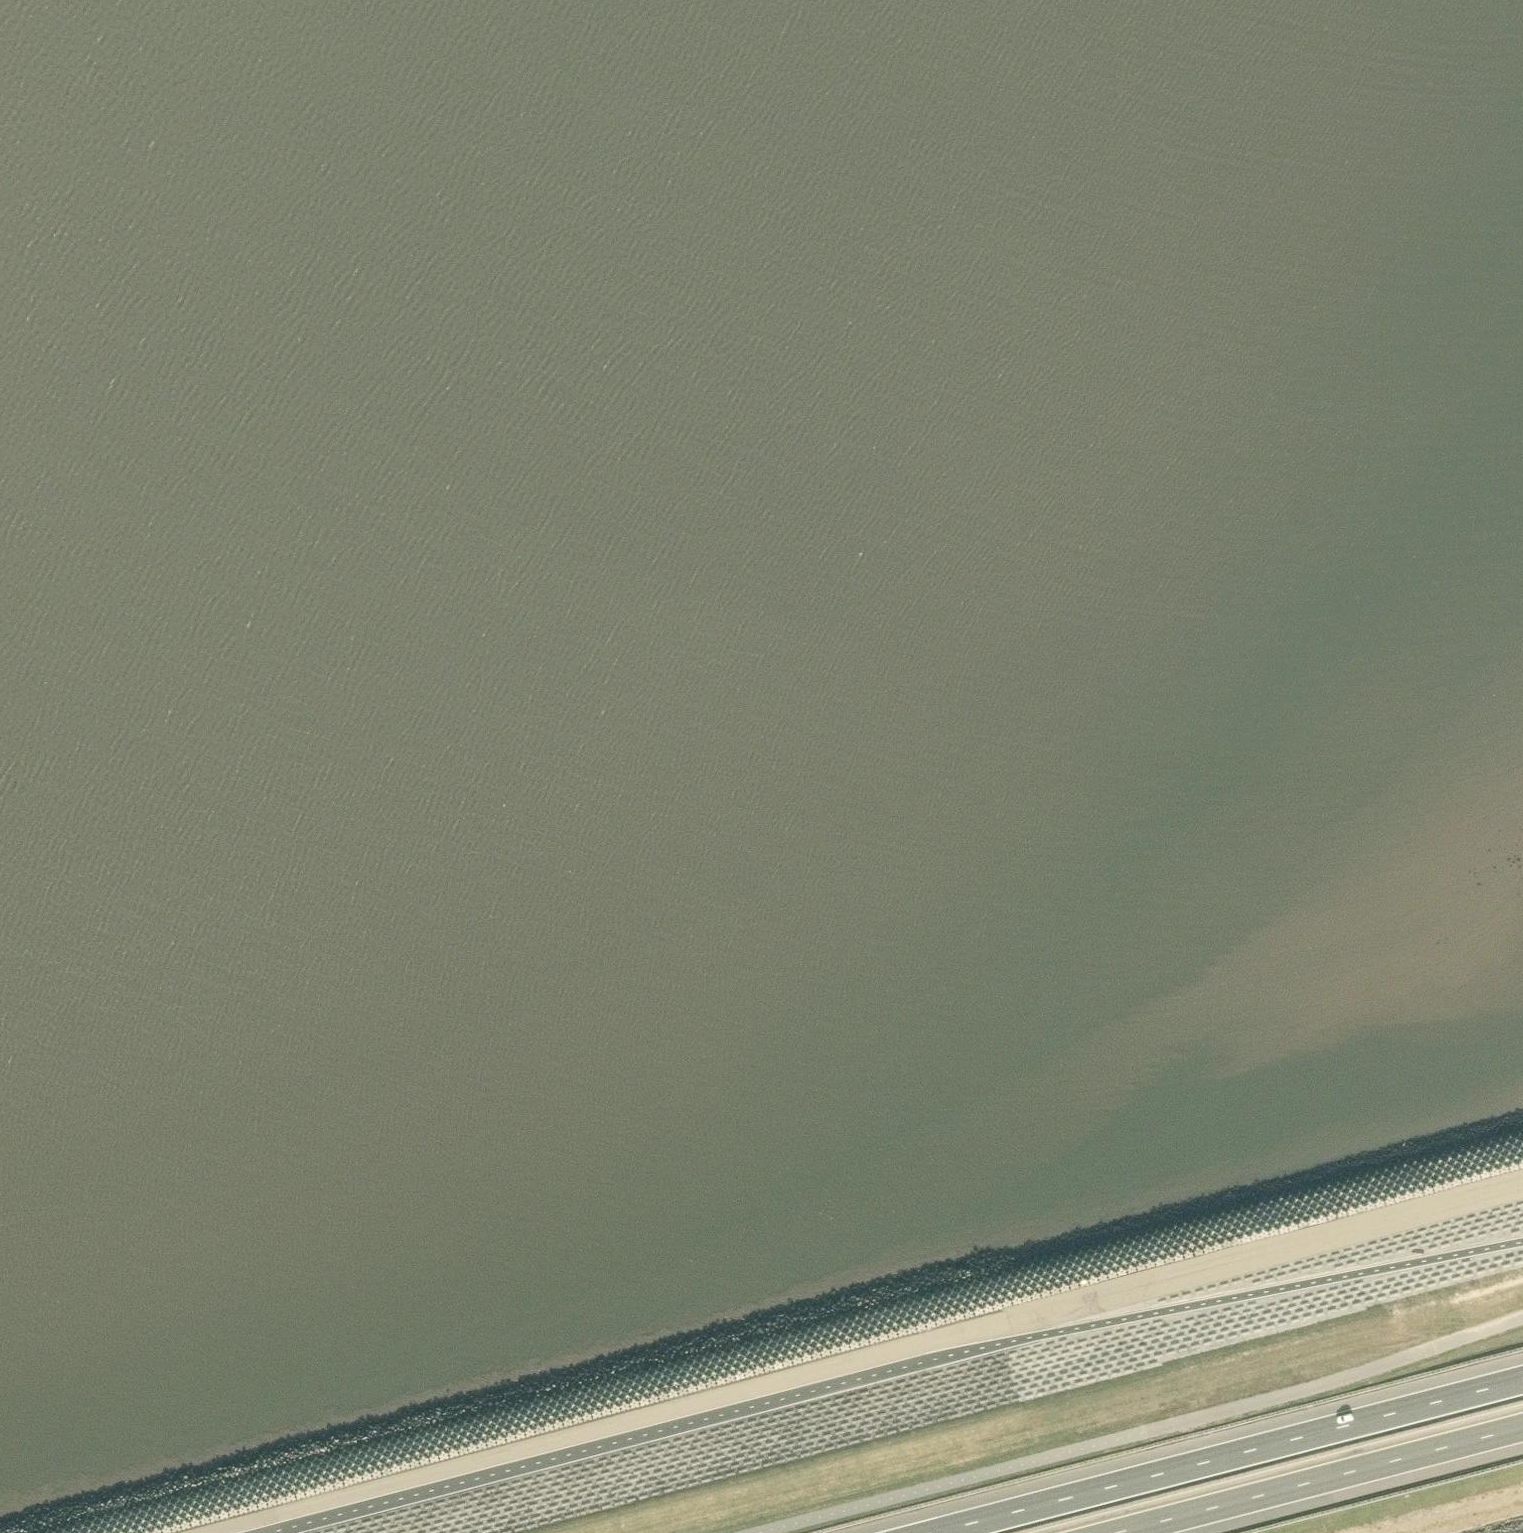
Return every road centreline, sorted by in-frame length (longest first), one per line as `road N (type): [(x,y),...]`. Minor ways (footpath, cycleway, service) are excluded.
road 1 (motorway): [(1522,1380),(935,1532)]
road 2 (motorway): [(1112,1532),(1522,1426)]

